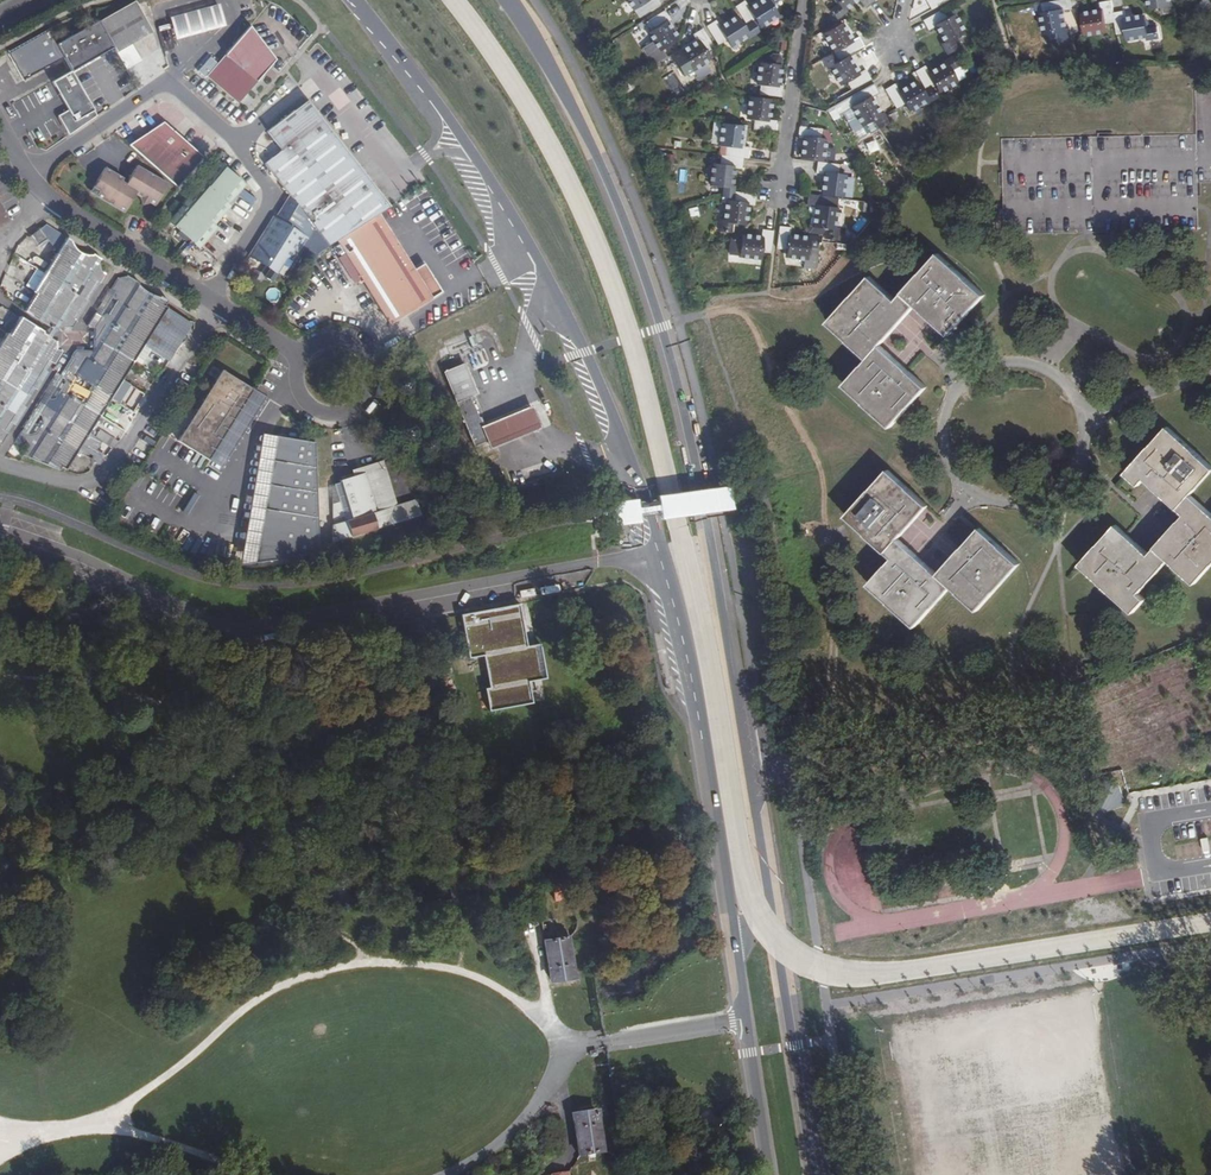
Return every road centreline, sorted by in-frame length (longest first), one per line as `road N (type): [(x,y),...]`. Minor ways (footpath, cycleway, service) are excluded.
road 1 (primary): [(814,1174),(684,410),(606,175),(508,0)]
road 2 (unclassified): [(661,555),(253,625),(198,620),(91,558),(0,530)]
road 3 (primary): [(356,0),(475,156),(585,352),(661,555)]
road 4 (primary): [(661,555),(698,689),(770,1174)]
road 5 (unclassified): [(218,307),(220,283),(276,196),(239,141),(167,82),(28,175)]
road 6 (unclassified): [(0,462),(65,483),(107,475),(218,307)]
road 7 (unclassified): [(304,356),(298,374),(313,406),(349,411),(364,400),(372,385),(364,352),(350,342),(316,344)]
road 8 (unclassified): [(49,192),(218,307)]
road 9 (residential): [(781,191),(802,0)]

